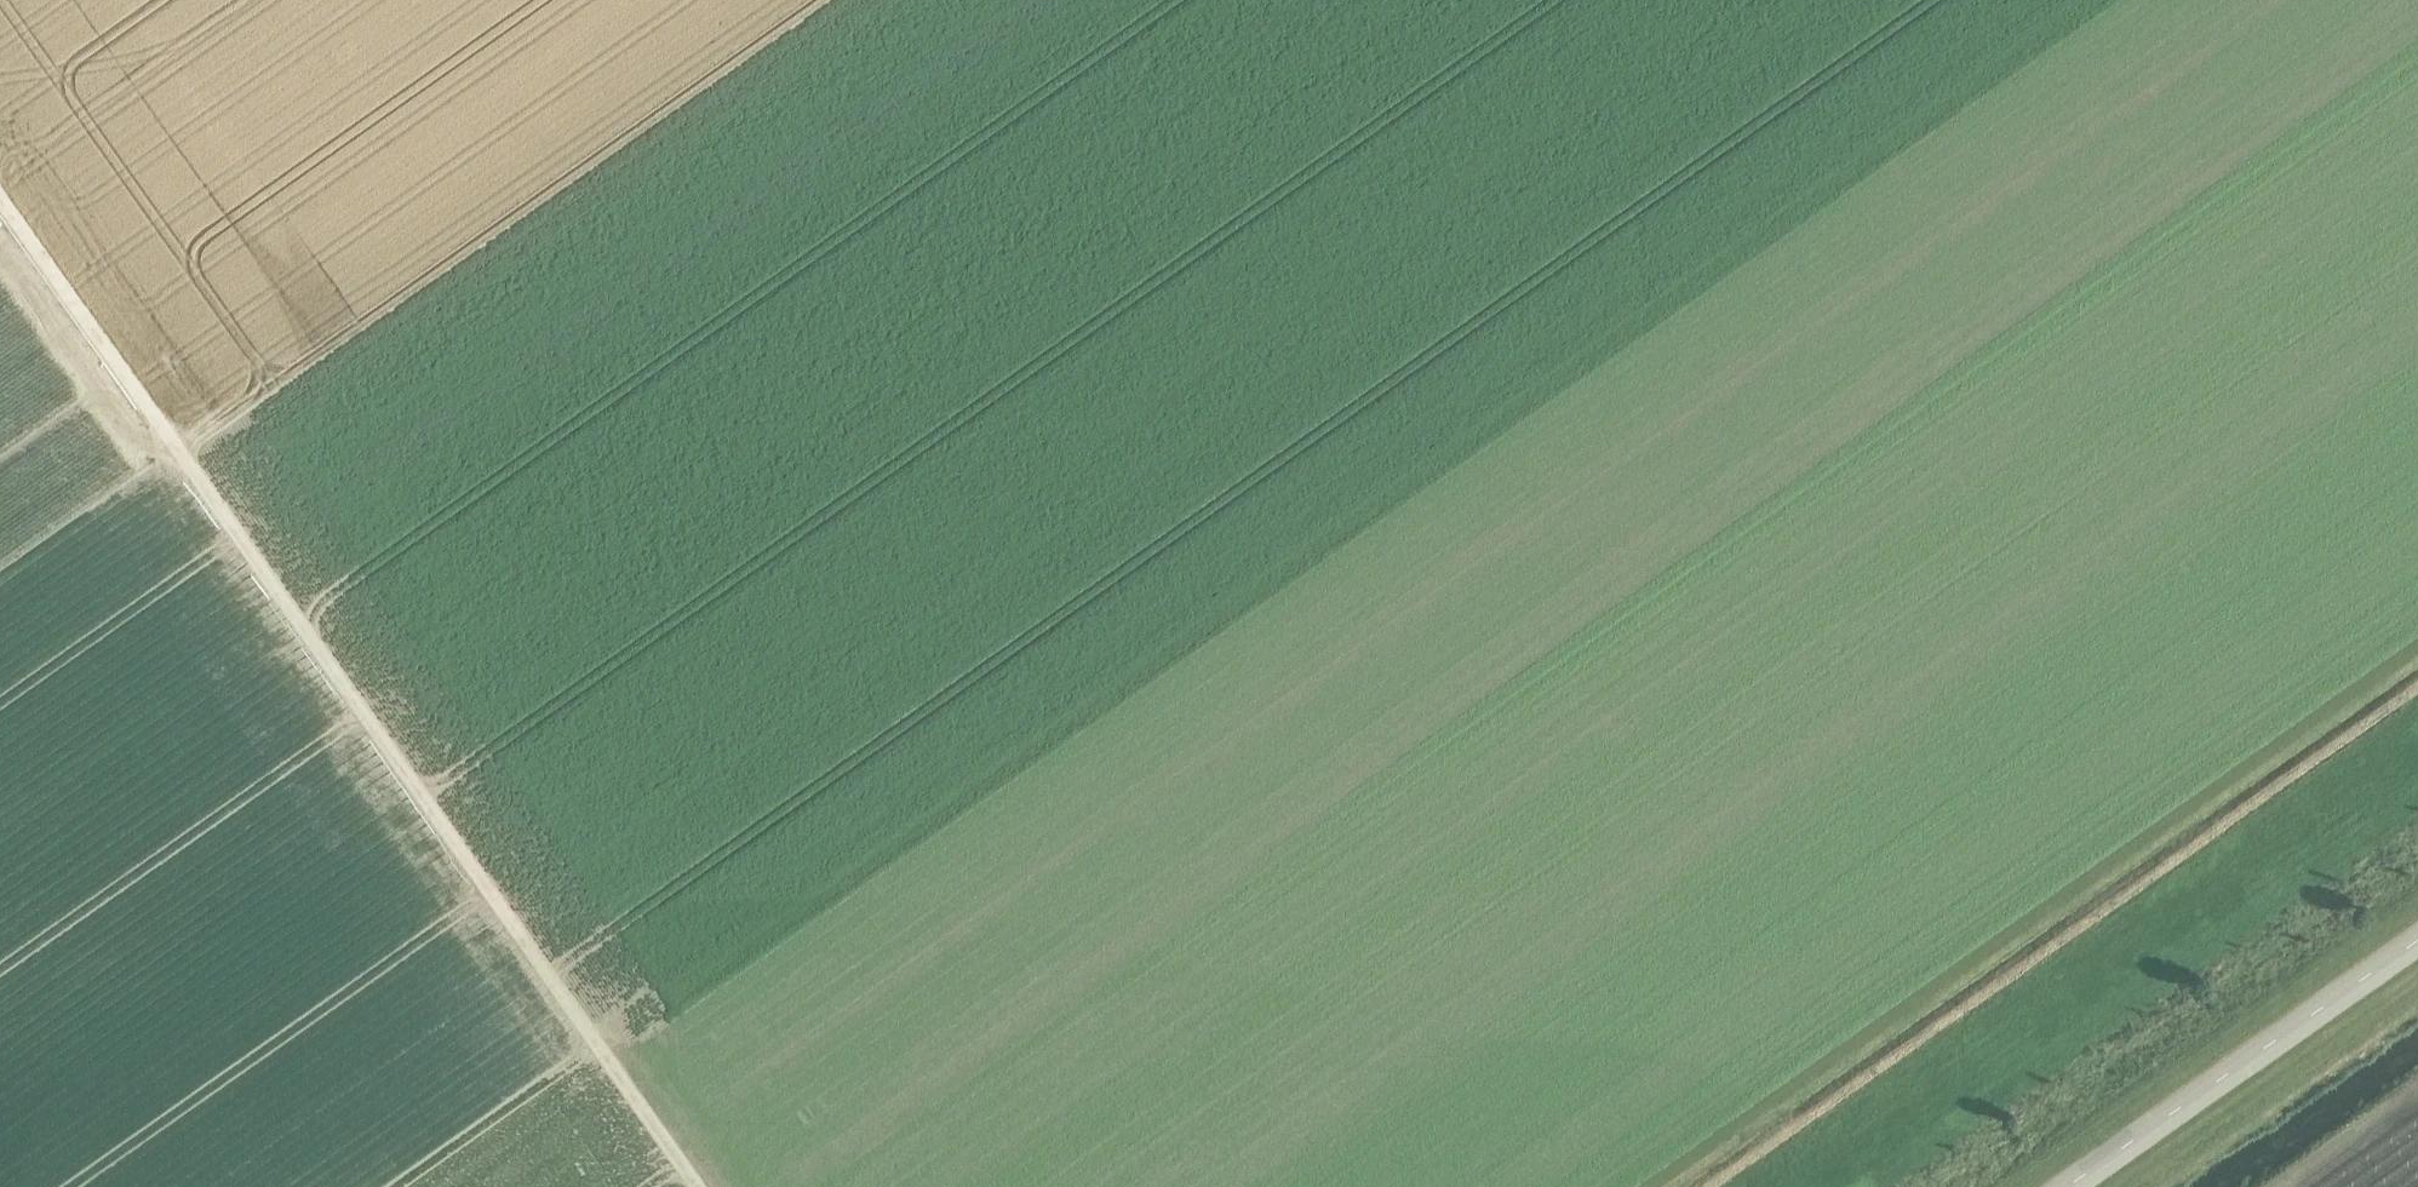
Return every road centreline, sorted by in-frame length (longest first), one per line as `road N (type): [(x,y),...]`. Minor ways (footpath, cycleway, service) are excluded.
road 1 (unclassified): [(2073,1186),(2417,945)]
road 2 (track): [(2417,1093),(2284,1186)]

